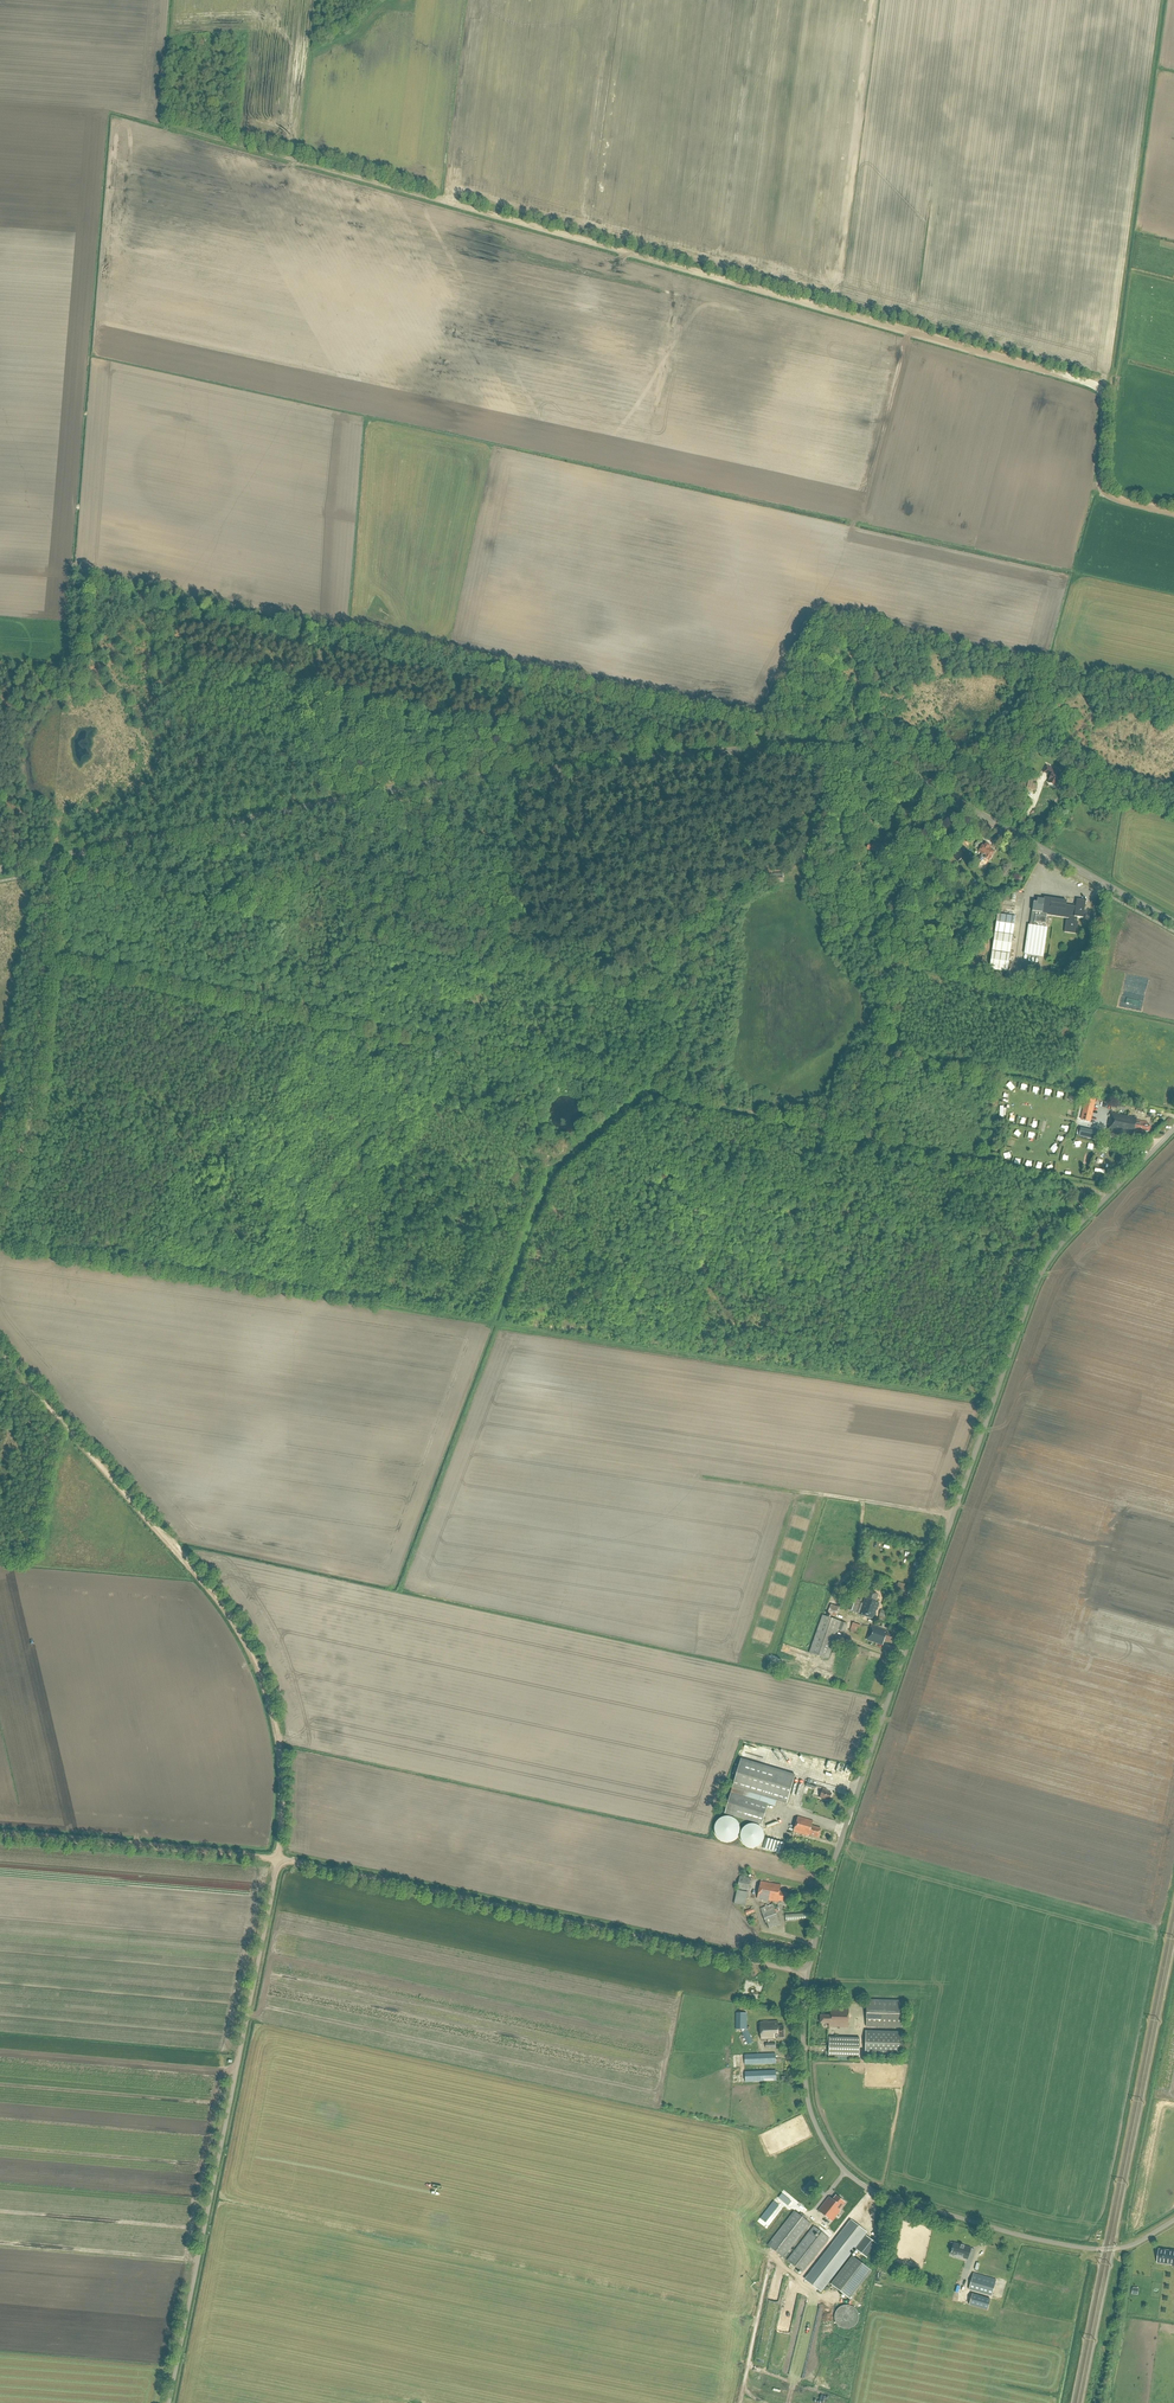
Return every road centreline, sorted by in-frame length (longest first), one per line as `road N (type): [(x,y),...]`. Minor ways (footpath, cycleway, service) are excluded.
road 1 (tertiary): [(1173,923),(905,774),(839,750),(796,748),(415,787),(0,870)]
road 2 (unclassified): [(169,2402),(279,1859),(808,1973)]
road 3 (track): [(1100,389),(160,121)]
road 4 (unclassified): [(808,1973),(840,1843),(1033,1291),(1058,1249),(1173,1129)]
road 5 (track): [(0,1834),(279,1859),(282,1782),(265,1688),(229,1614),(0,1351)]
road 6 (track): [(501,1324),(554,1180),(650,1099),(869,1146),(909,972),(1089,1012)]
road 7 (track): [(993,1402),(386,1306)]
road 8 (unclassified): [(1173,2222),(1127,2248),(1087,2249),(871,2191),(834,2158),(811,2111),(803,2050),(808,1973)]
road 9 (track): [(348,630),(758,720),(755,750)]
road 10 (track): [(49,860),(30,1114)]
road 11 (track): [(1173,513),(1116,499),(1104,487),(1100,389)]
road 12 (track): [(823,749),(823,792),(797,880)]

